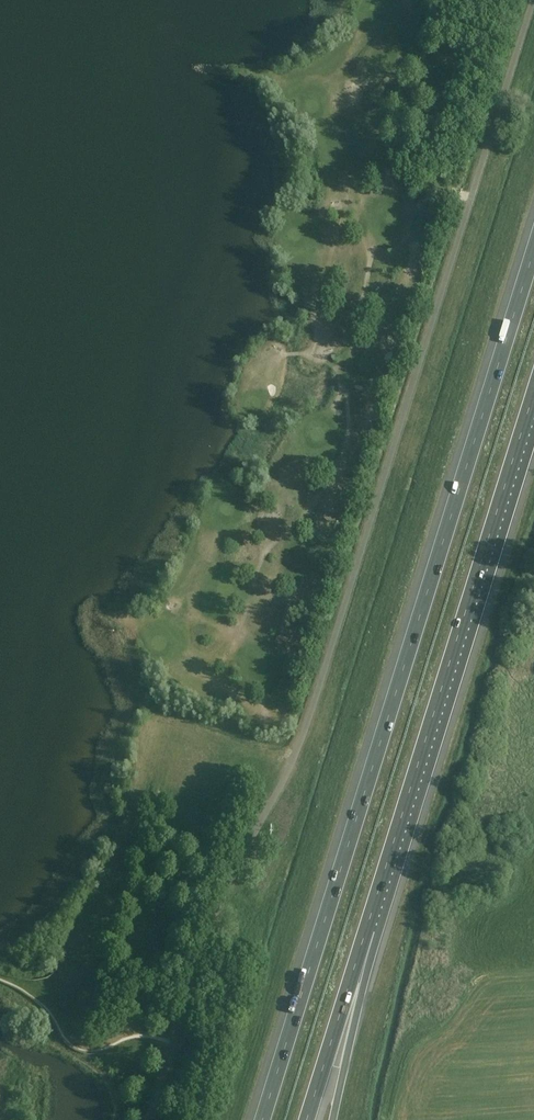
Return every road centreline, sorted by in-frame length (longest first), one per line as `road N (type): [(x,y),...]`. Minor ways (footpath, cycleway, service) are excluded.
road 1 (motorway): [(533,244),(259,1119)]
road 2 (motorway): [(366,929),(533,392)]
road 3 (motorway): [(307,1119),(366,929)]
road 4 (motorway): [(333,1119),(366,929)]

